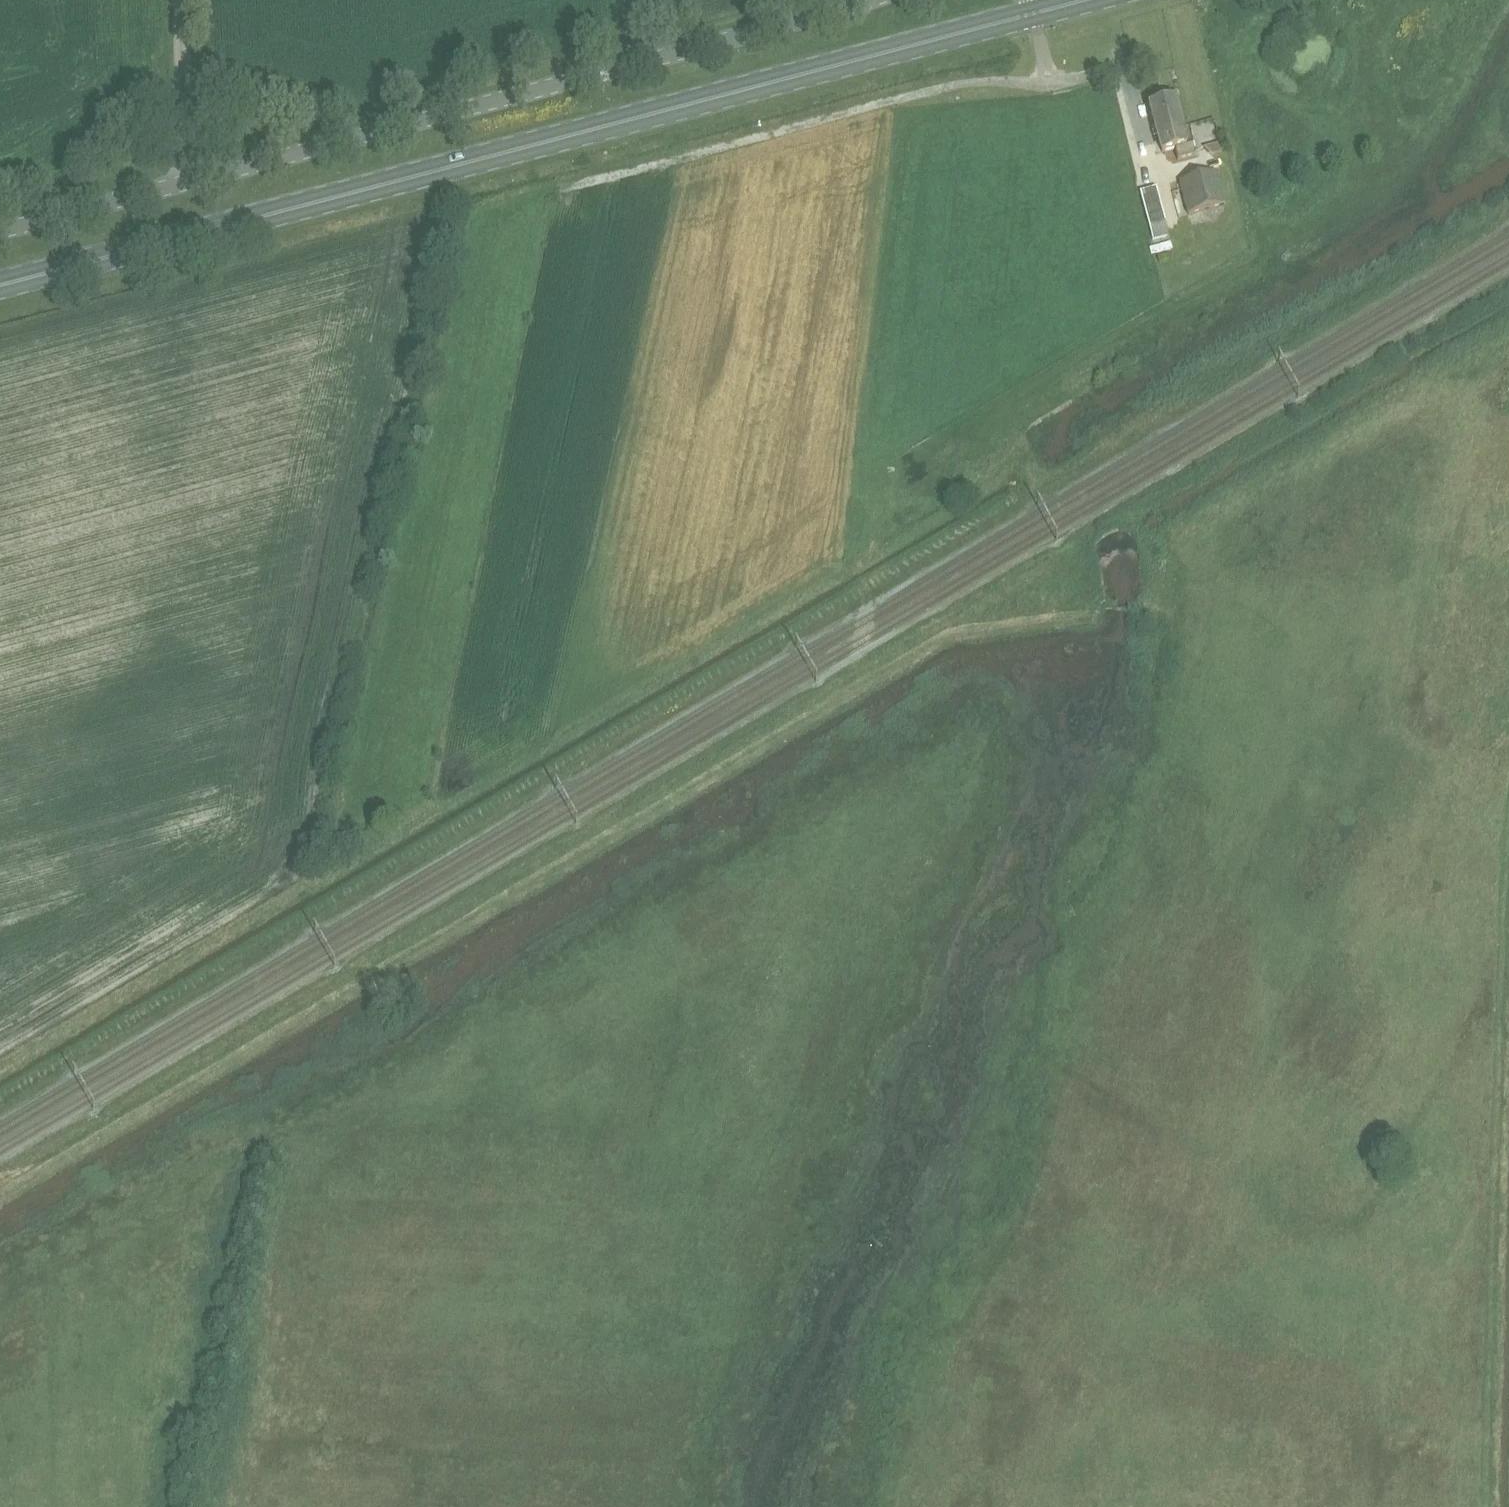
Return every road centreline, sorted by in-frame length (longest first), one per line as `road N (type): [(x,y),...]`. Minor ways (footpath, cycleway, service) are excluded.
road 1 (primary): [(0,285),(1031,15)]
road 2 (unclassified): [(0,231),(866,0)]
road 3 (track): [(574,184),(969,77),(1049,79)]
road 4 (track): [(178,0),(185,182)]

